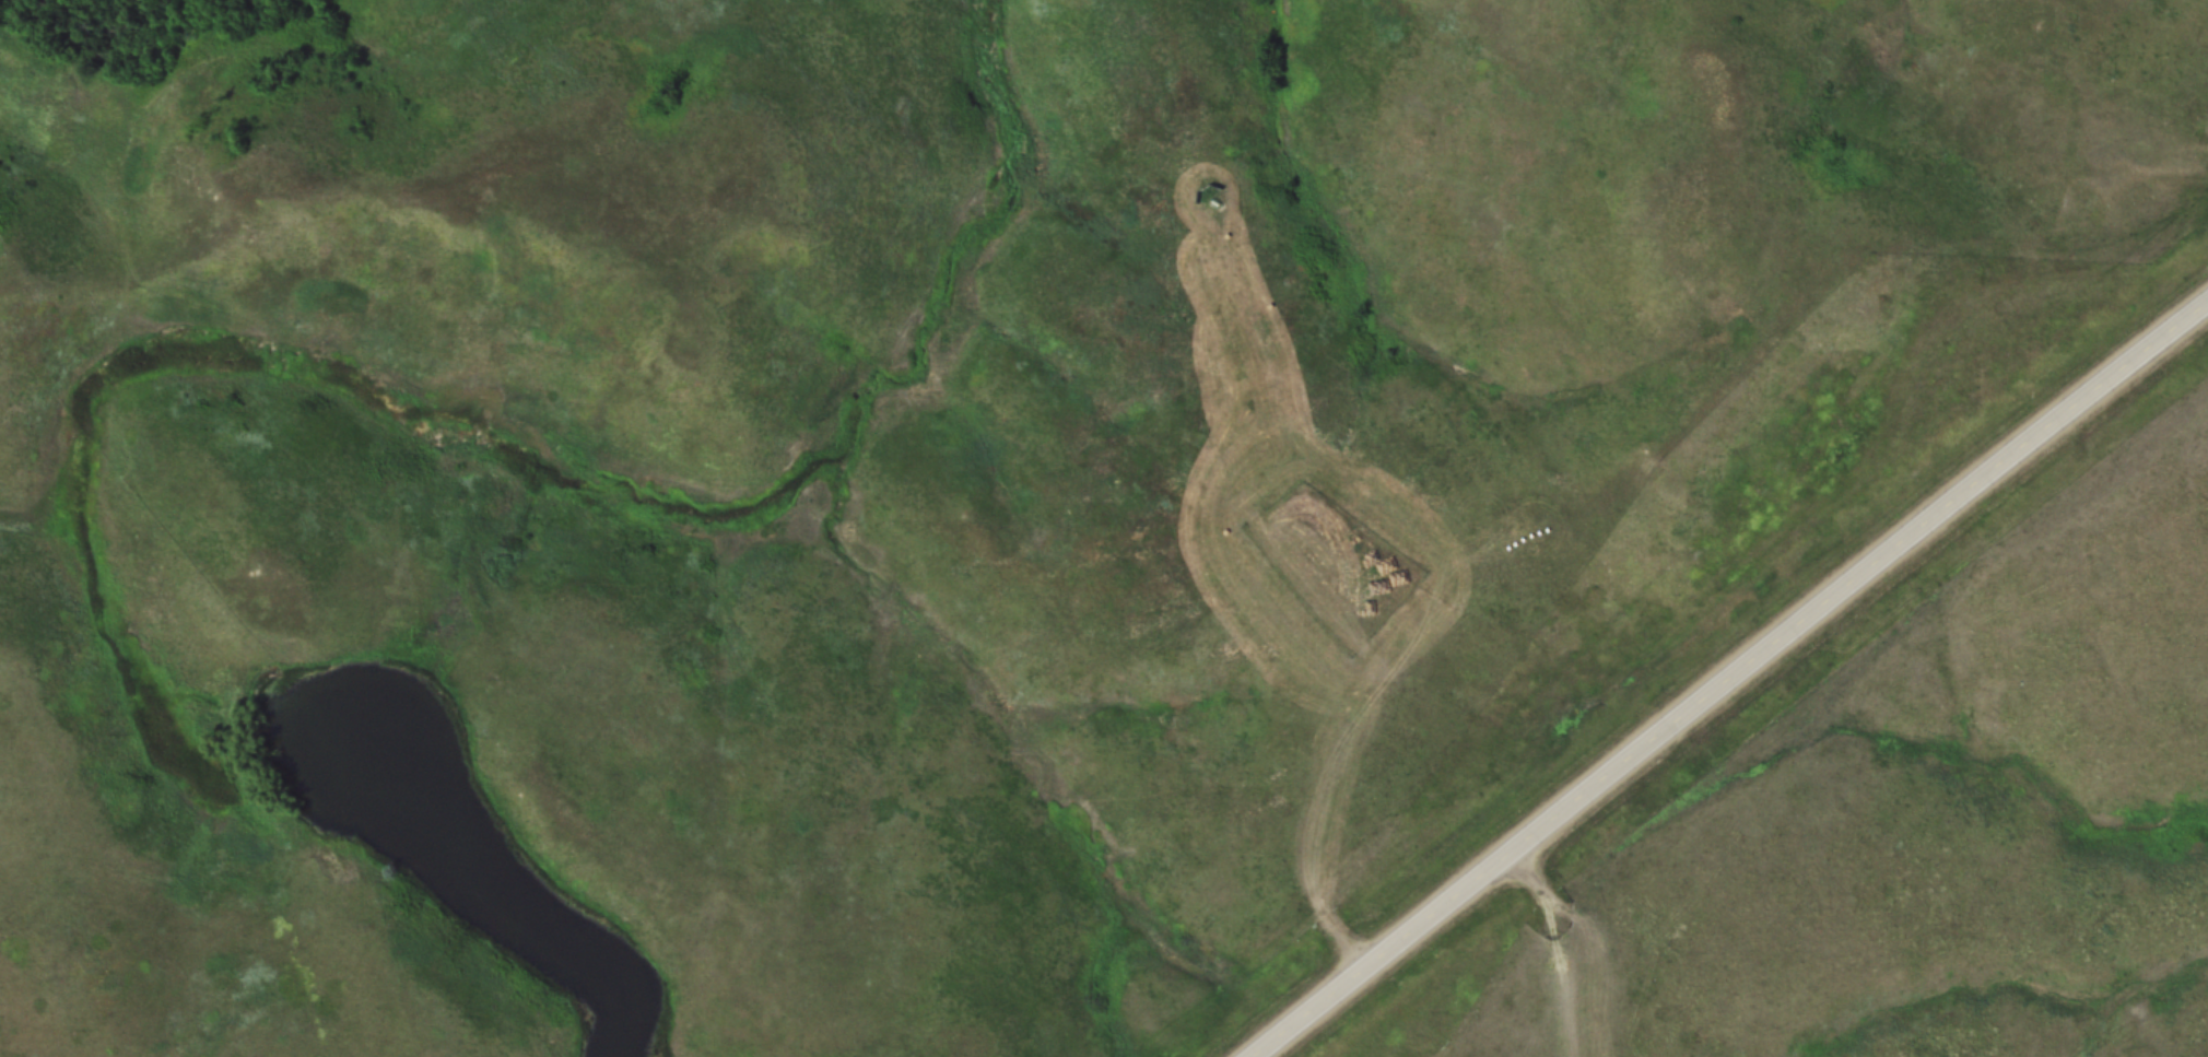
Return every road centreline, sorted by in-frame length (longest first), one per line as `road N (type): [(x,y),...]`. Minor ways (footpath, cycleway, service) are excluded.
road 1 (primary): [(2207,300),(1247,1056)]

